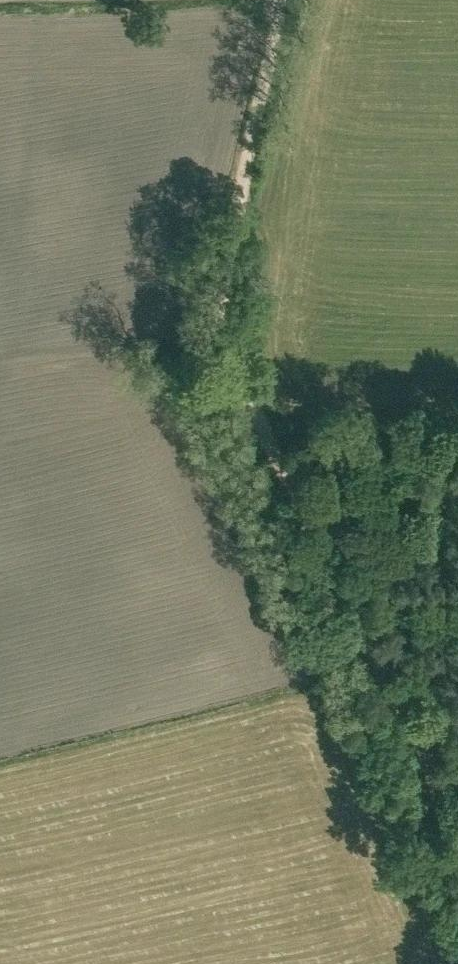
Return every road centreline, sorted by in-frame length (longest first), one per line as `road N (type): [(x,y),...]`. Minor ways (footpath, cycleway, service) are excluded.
road 1 (track): [(403,727),(233,382),(216,325),(278,0)]
road 2 (track): [(457,838),(403,727)]

